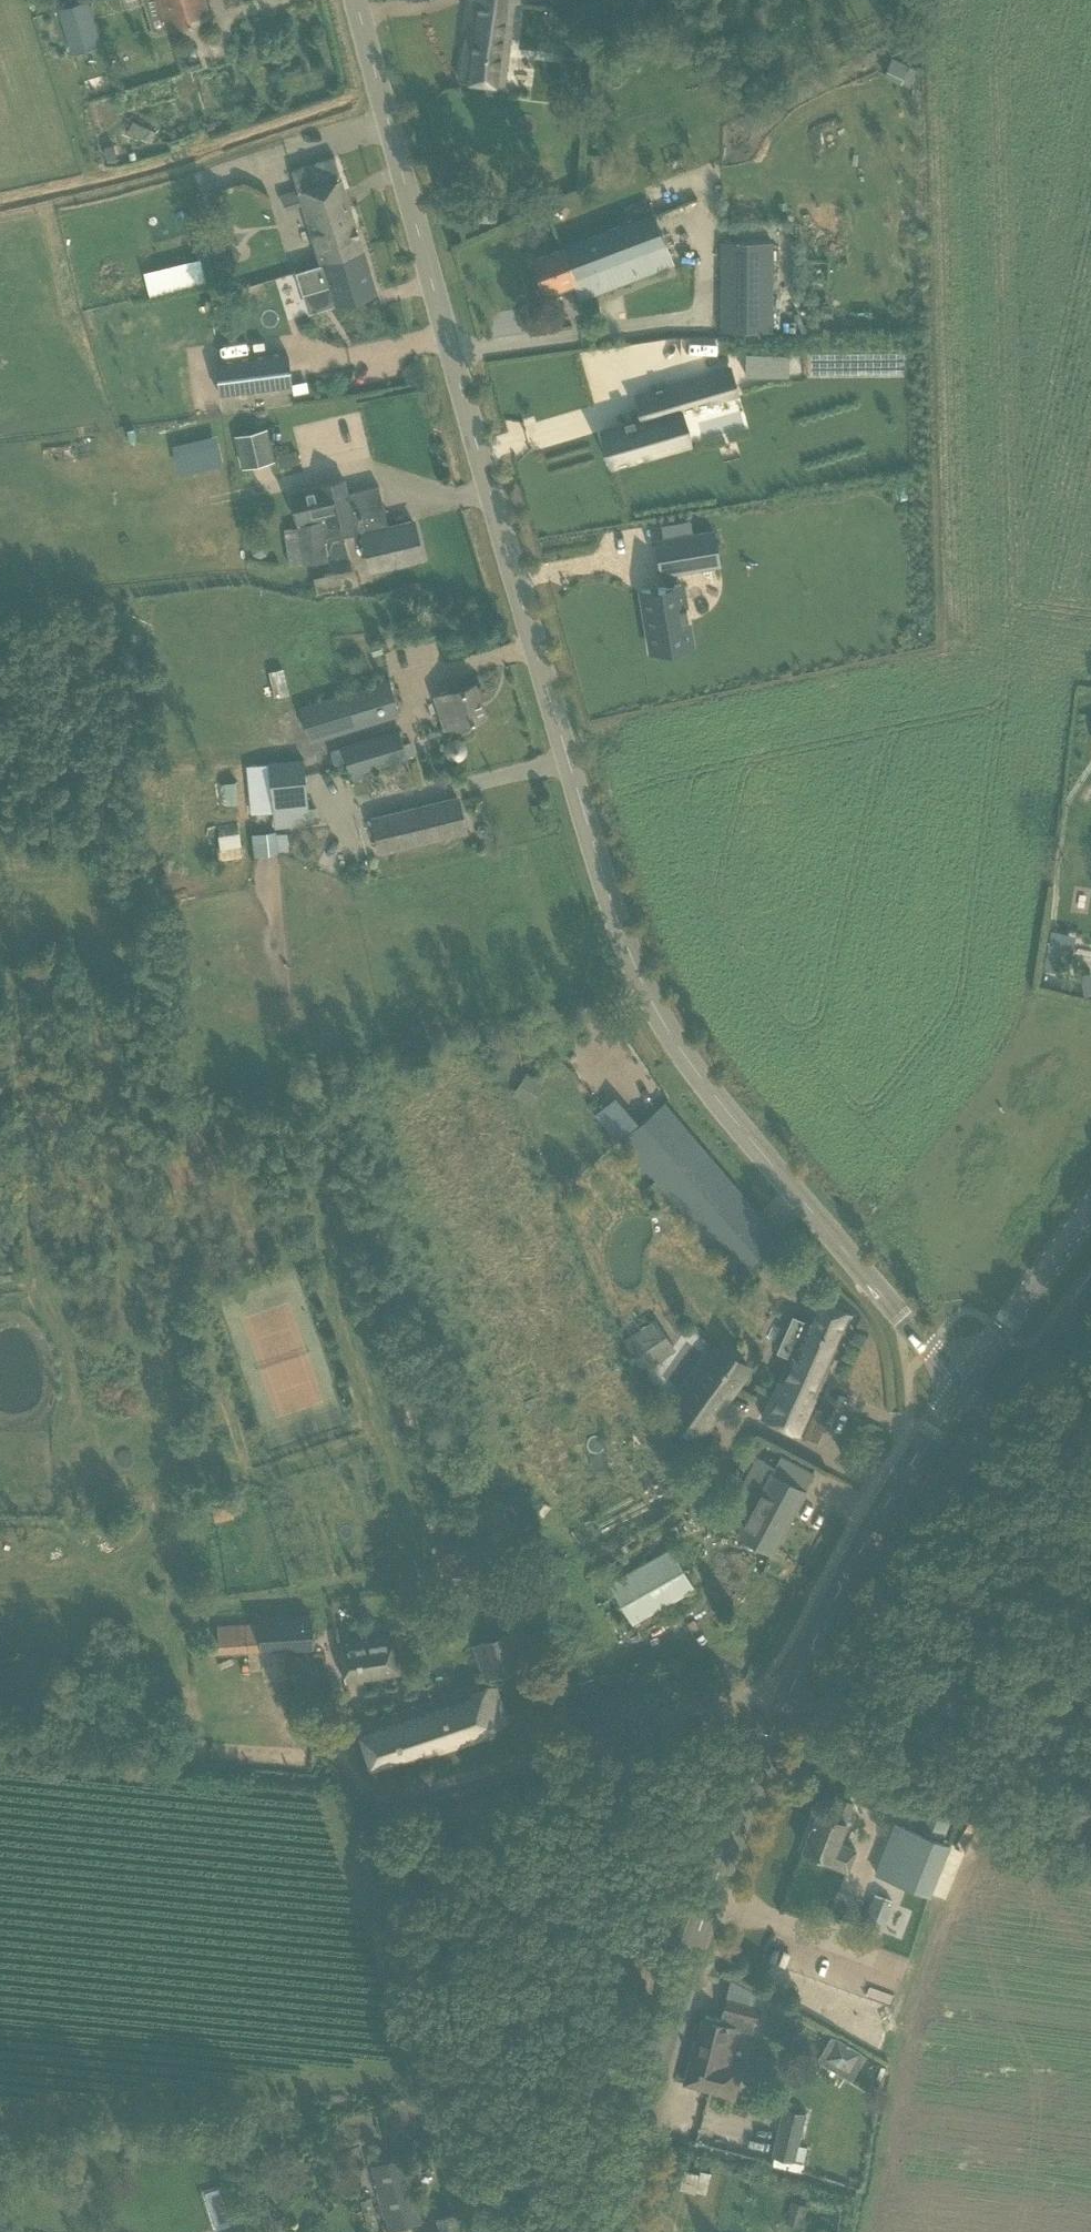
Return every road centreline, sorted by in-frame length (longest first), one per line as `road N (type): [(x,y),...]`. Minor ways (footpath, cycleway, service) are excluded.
road 1 (unclassified): [(927,1345),(701,1078),(651,1004),(614,910),(354,0)]
road 2 (tertiary): [(611,2231),(707,1900),(785,1700),(961,1386)]
road 3 (tertiary): [(961,1386),(1090,1196)]
road 4 (track): [(1090,1518),(992,1408)]

